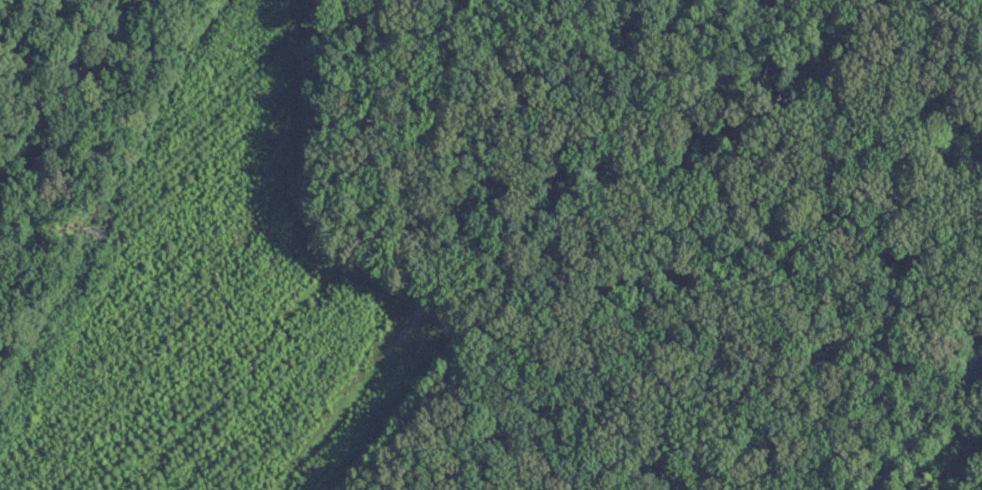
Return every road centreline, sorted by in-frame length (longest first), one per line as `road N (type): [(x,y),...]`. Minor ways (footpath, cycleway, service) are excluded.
road 1 (residential): [(0,128),(106,0)]

